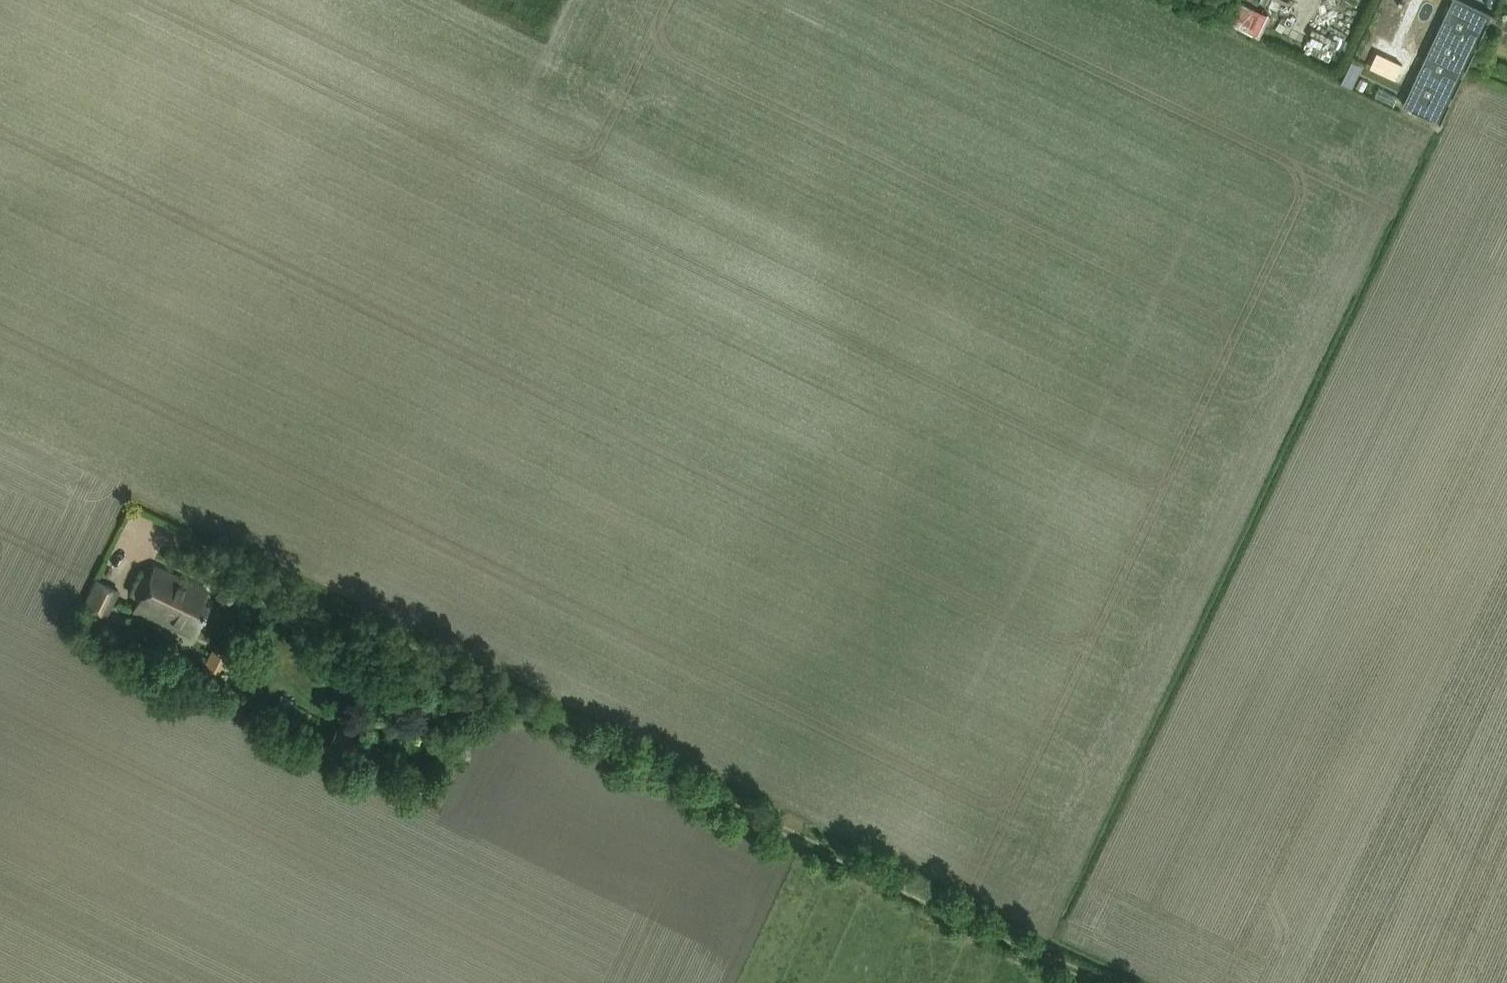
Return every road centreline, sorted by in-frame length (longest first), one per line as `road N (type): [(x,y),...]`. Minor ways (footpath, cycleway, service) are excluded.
road 1 (track): [(1092,982),(185,543)]

